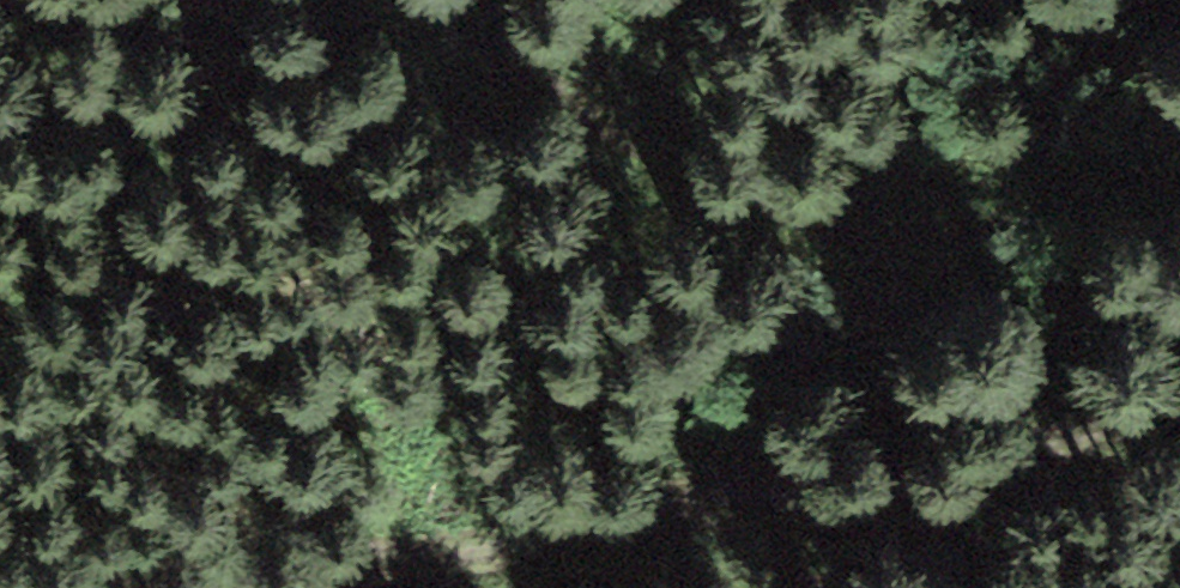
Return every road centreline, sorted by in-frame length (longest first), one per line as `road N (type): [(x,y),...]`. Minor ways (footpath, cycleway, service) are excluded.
road 1 (track): [(1179,406),(795,502),(342,555),(222,587)]
road 2 (track): [(430,0),(552,86),(716,178),(825,216),(965,216),(1179,169)]

